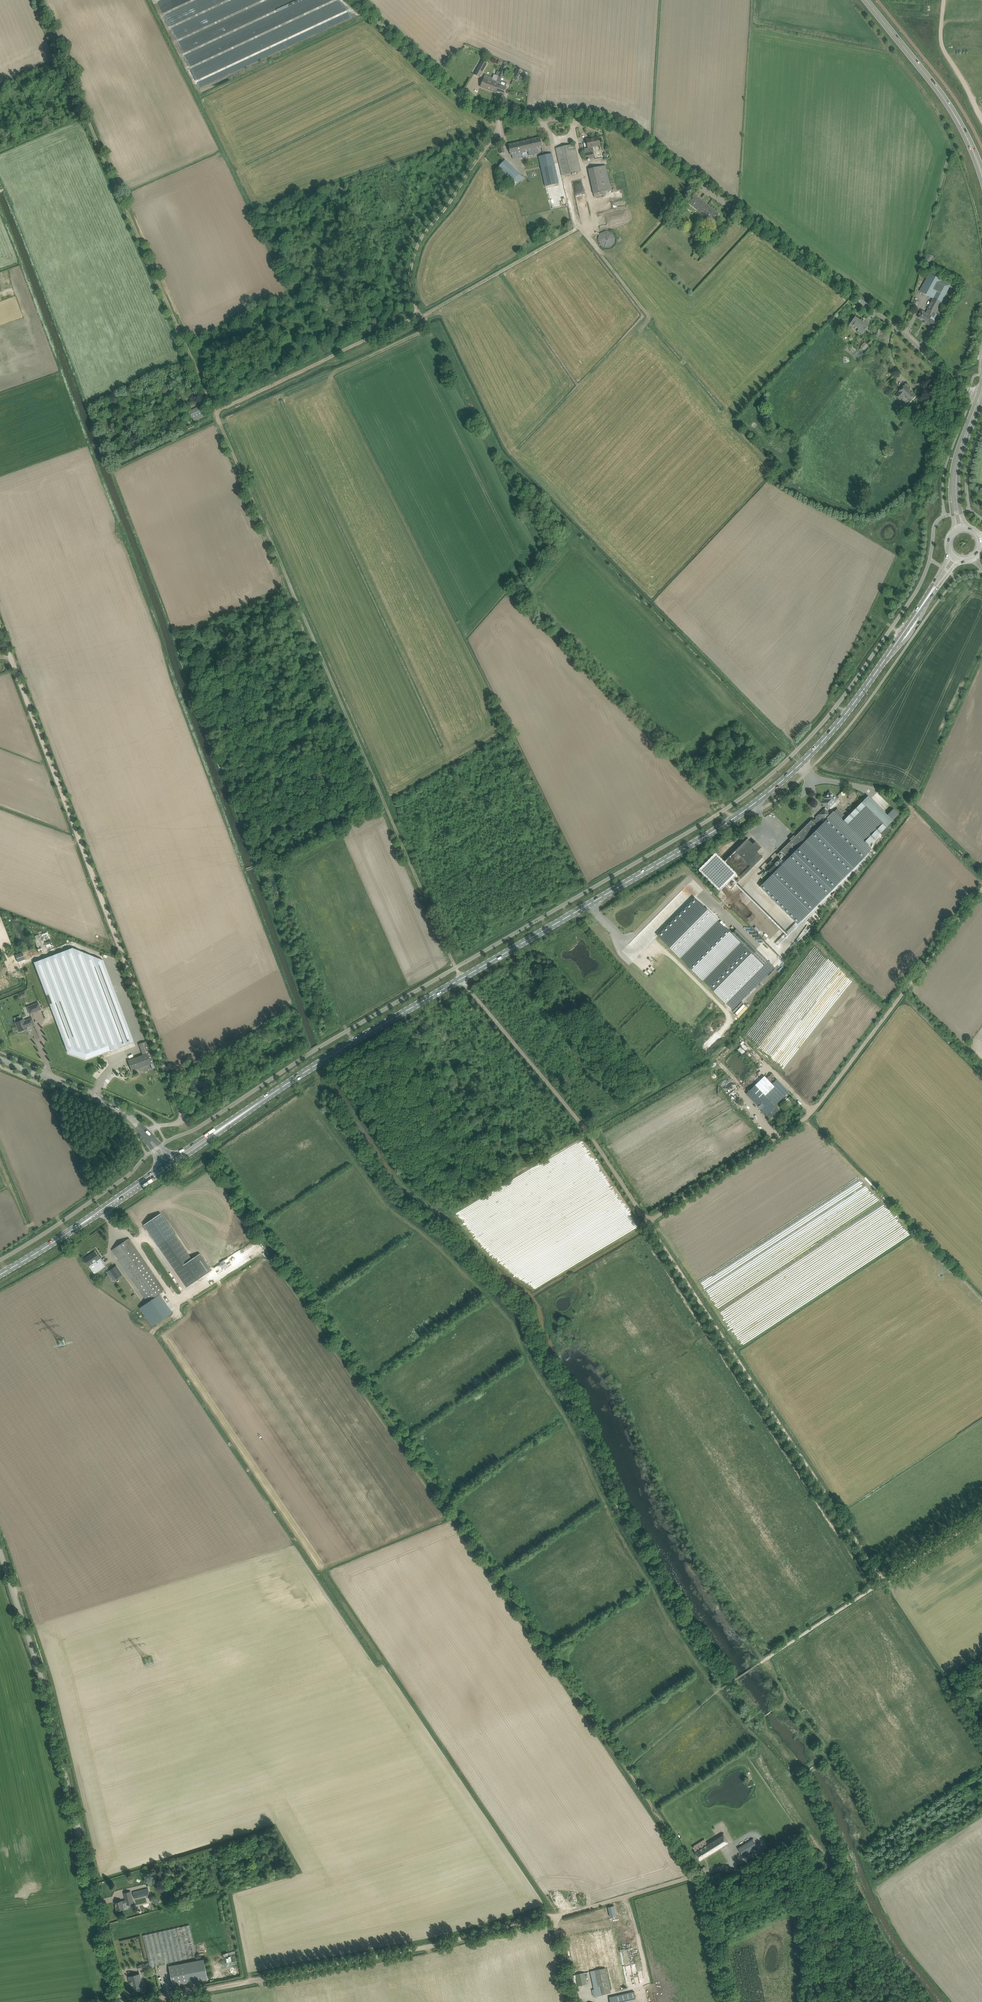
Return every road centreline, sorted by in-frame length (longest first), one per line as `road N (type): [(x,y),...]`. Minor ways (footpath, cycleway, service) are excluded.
road 1 (track): [(456,967),(36,0)]
road 2 (primary): [(218,1131),(750,807),(847,712),(931,592)]
road 3 (unclassified): [(979,393),(950,380),(896,328),(625,126),(494,113),(443,83),(356,0)]
road 4 (track): [(212,1161),(627,1767)]
road 5 (unclassified): [(144,1134),(180,1122),(180,1108),(0,631)]
road 6 (unclassified): [(121,2001),(58,1714),(0,1534)]
road 7 (track): [(114,2001),(356,1959),(542,1913)]
road 8 (track): [(647,1221),(883,1579)]
road 9 (track): [(647,1221),(803,1121),(891,1008)]
road 10 (track): [(456,967),(590,1134),(647,1221)]
road 11 (track): [(494,113),(484,148),(411,251),(406,278),(421,315)]
road 12 (track): [(421,315),(216,413)]
road 13 (secondary): [(981,174),(947,103),(866,0)]
road 14 (primary): [(0,1274),(168,1165)]
road 15 (tertiary): [(144,1134),(118,1109),(0,1059)]
road 16 (track): [(542,1913),(555,1917),(699,1874)]
road 17 (unclassified): [(891,1008),(981,888)]
road 18 (secondary): [(979,393),(952,465),(955,530)]
road 19 (unclassified): [(981,120),(942,47),(944,0)]
road 20 (track): [(699,1874),(724,2001)]
road 21 (secondary): [(966,528),(961,462),(981,402)]
road 22 (track): [(627,1767),(699,1874)]

